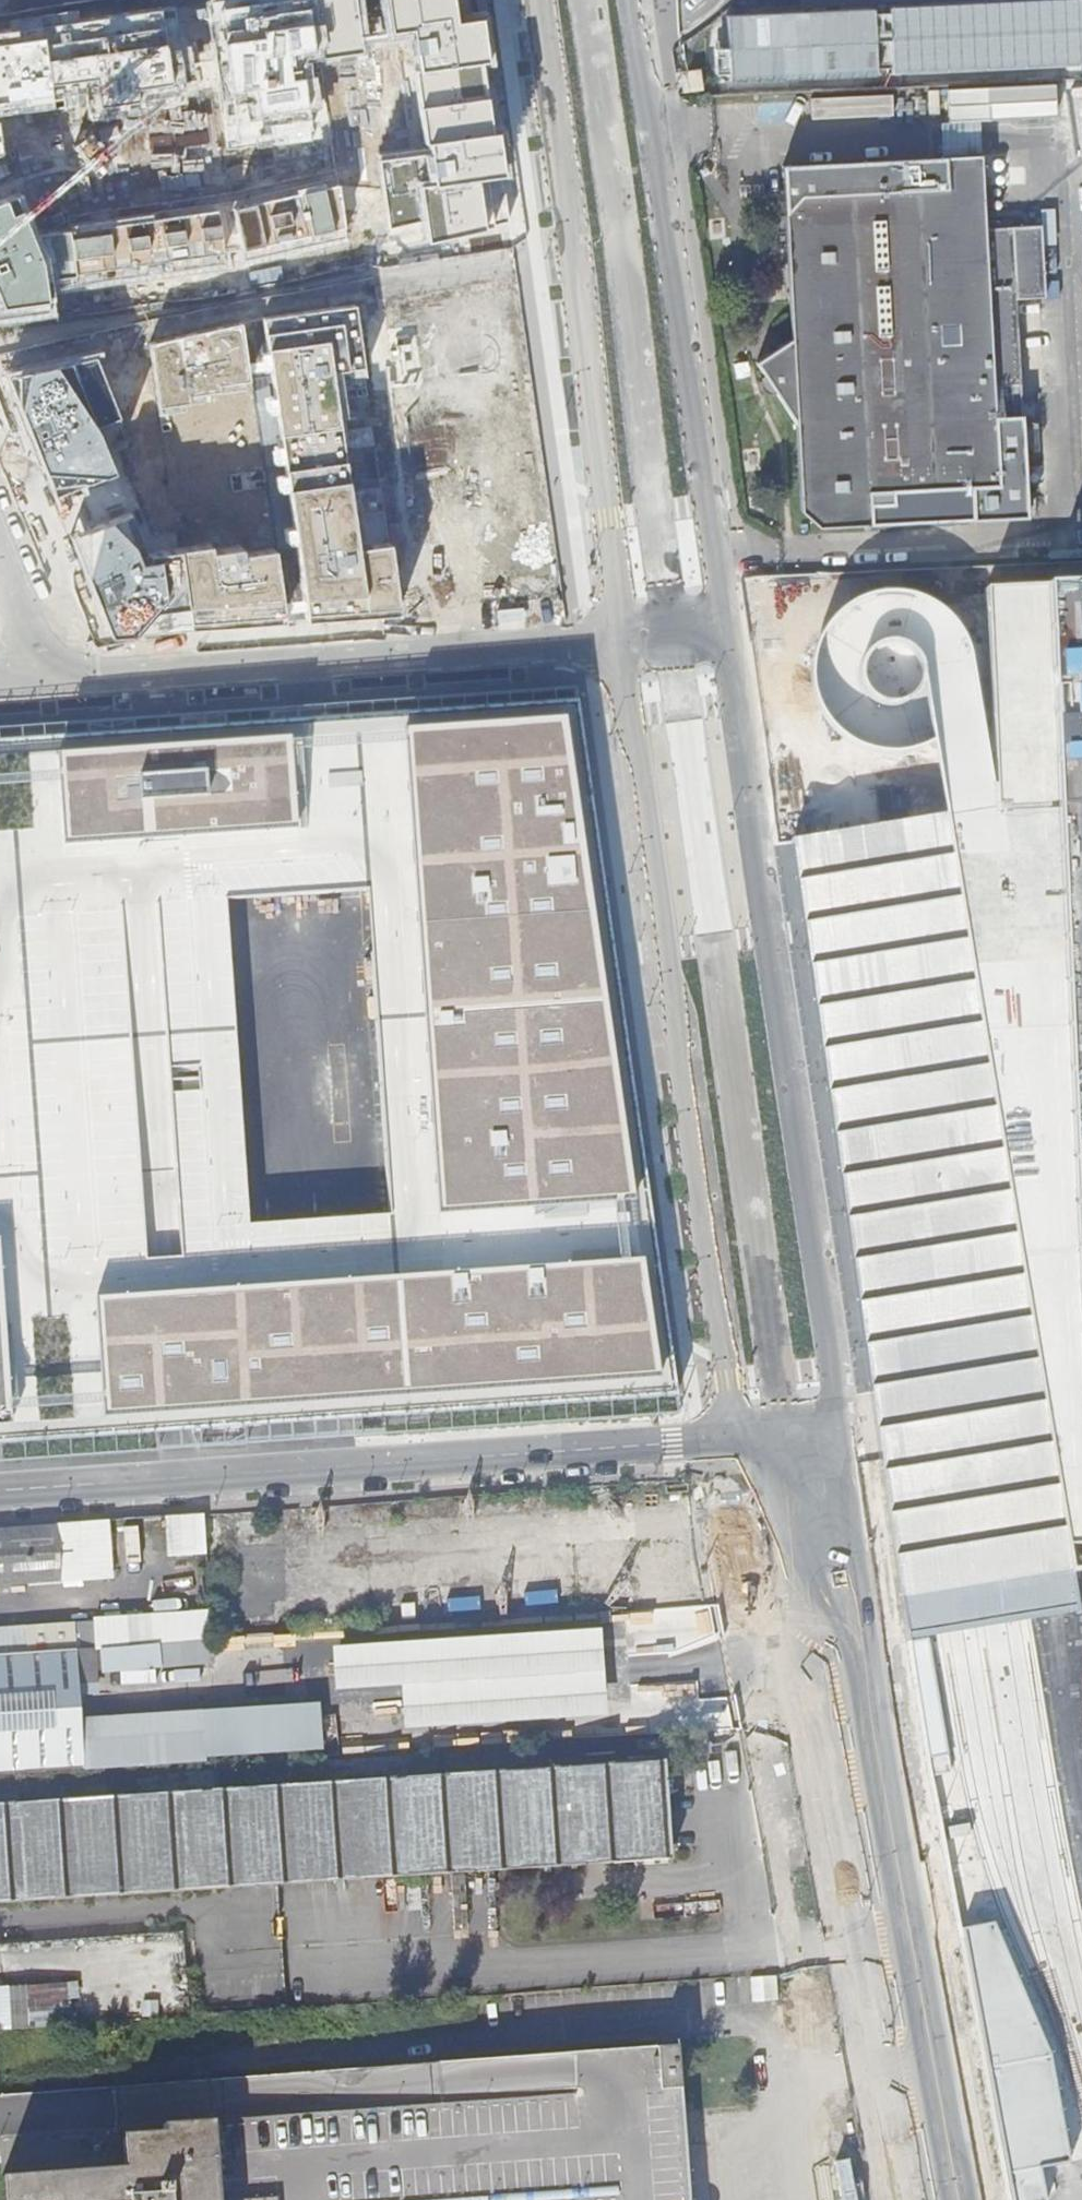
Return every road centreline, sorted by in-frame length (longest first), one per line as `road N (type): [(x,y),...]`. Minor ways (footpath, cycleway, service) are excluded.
road 1 (tertiary): [(850,1413),(736,691),(719,624)]
road 2 (tertiary): [(614,634),(726,1357),(759,1416)]
road 3 (tertiary): [(963,2199),(898,1850),(853,1447)]
road 4 (tertiary): [(760,1454),(835,1777),(906,2199)]
road 5 (residential): [(0,1491),(756,1435)]
road 6 (tertiary): [(537,0),(573,241),(614,634)]
road 7 (tertiary): [(719,624),(633,0)]
road 8 (residential): [(614,634),(39,677)]
road 9 (residential): [(0,546),(28,613),(39,677)]

